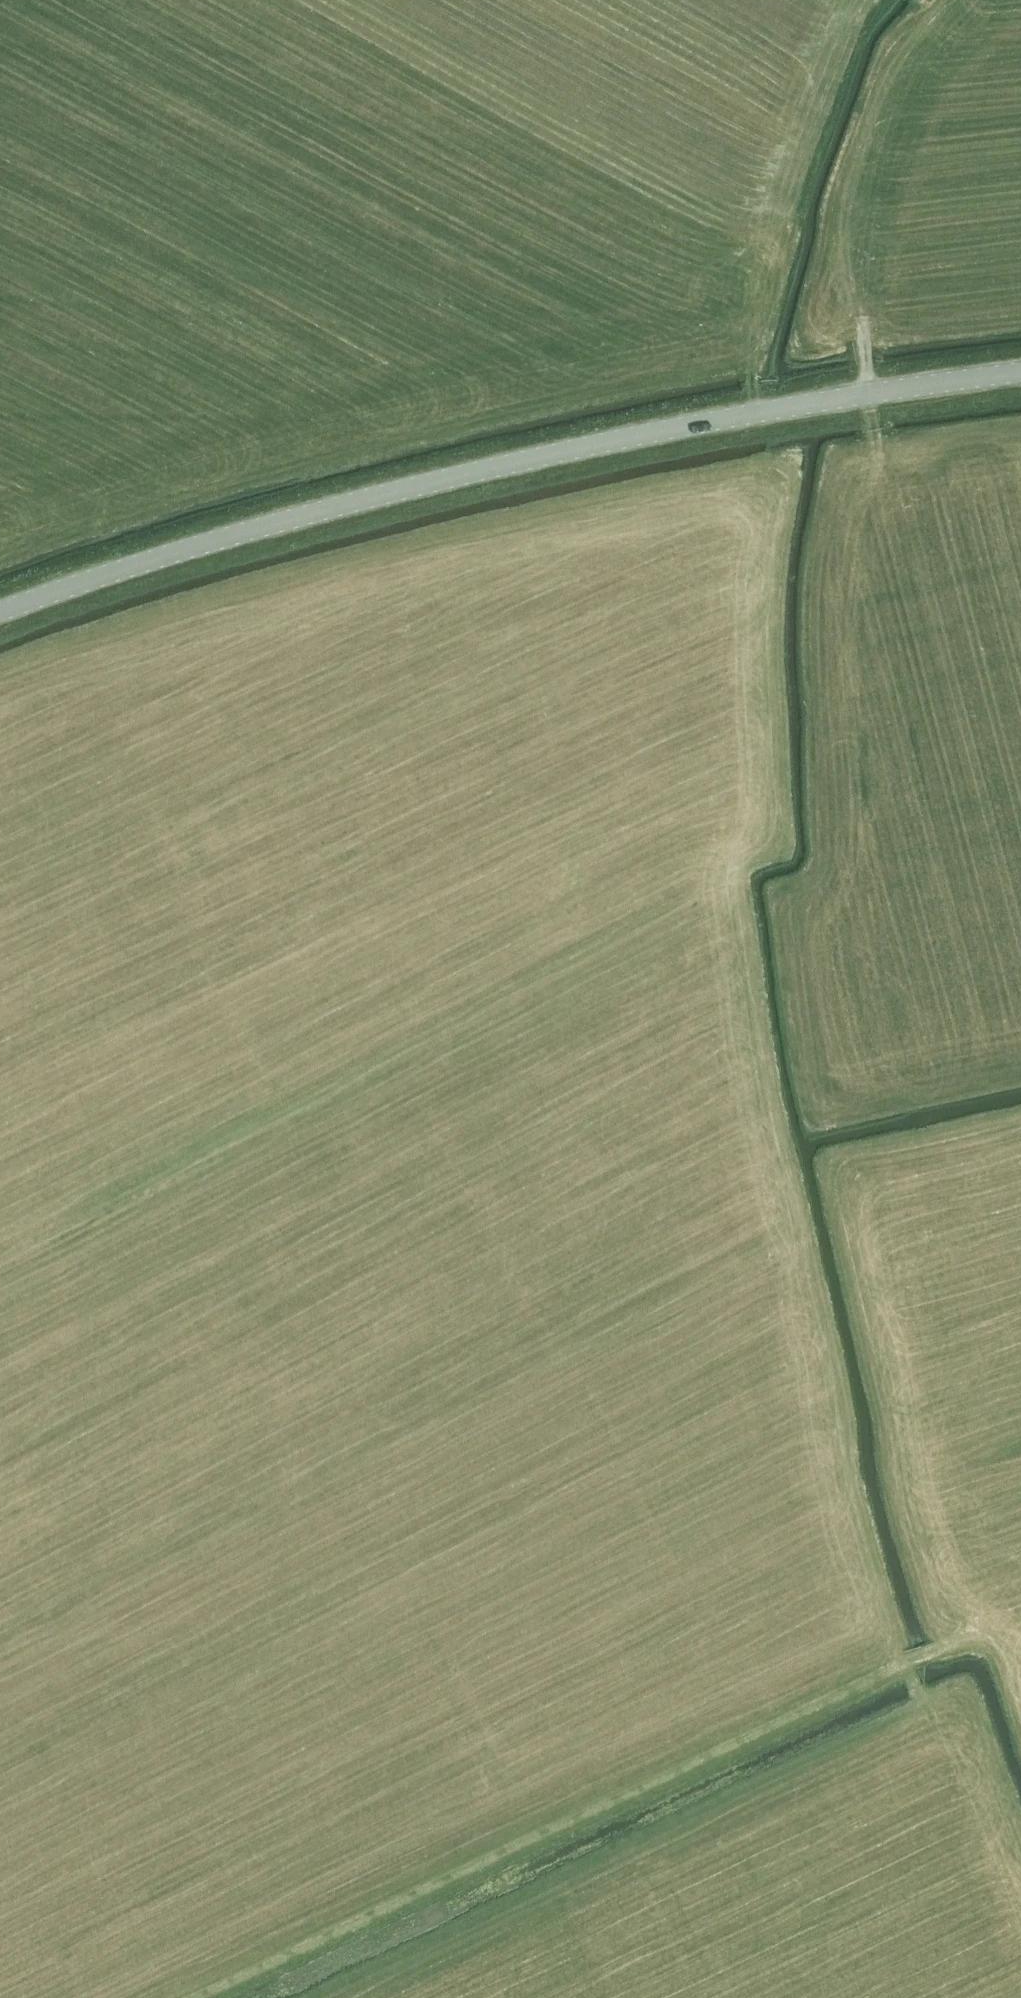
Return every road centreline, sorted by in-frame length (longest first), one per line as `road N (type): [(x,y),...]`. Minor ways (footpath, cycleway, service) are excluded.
road 1 (tertiary): [(0,614),(453,477),(669,428),(1020,372)]
road 2 (track): [(865,315),(877,452)]

